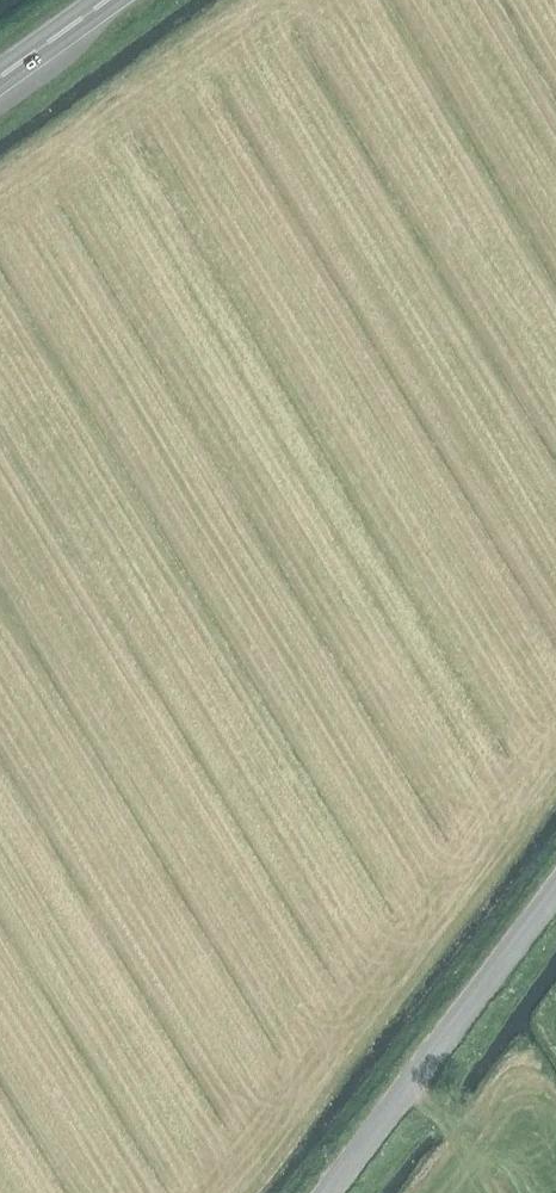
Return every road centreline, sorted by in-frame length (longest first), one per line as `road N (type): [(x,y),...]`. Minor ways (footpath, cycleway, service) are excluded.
road 1 (tertiary): [(331,1192),(555,894)]
road 2 (primary): [(0,77),(108,0)]

